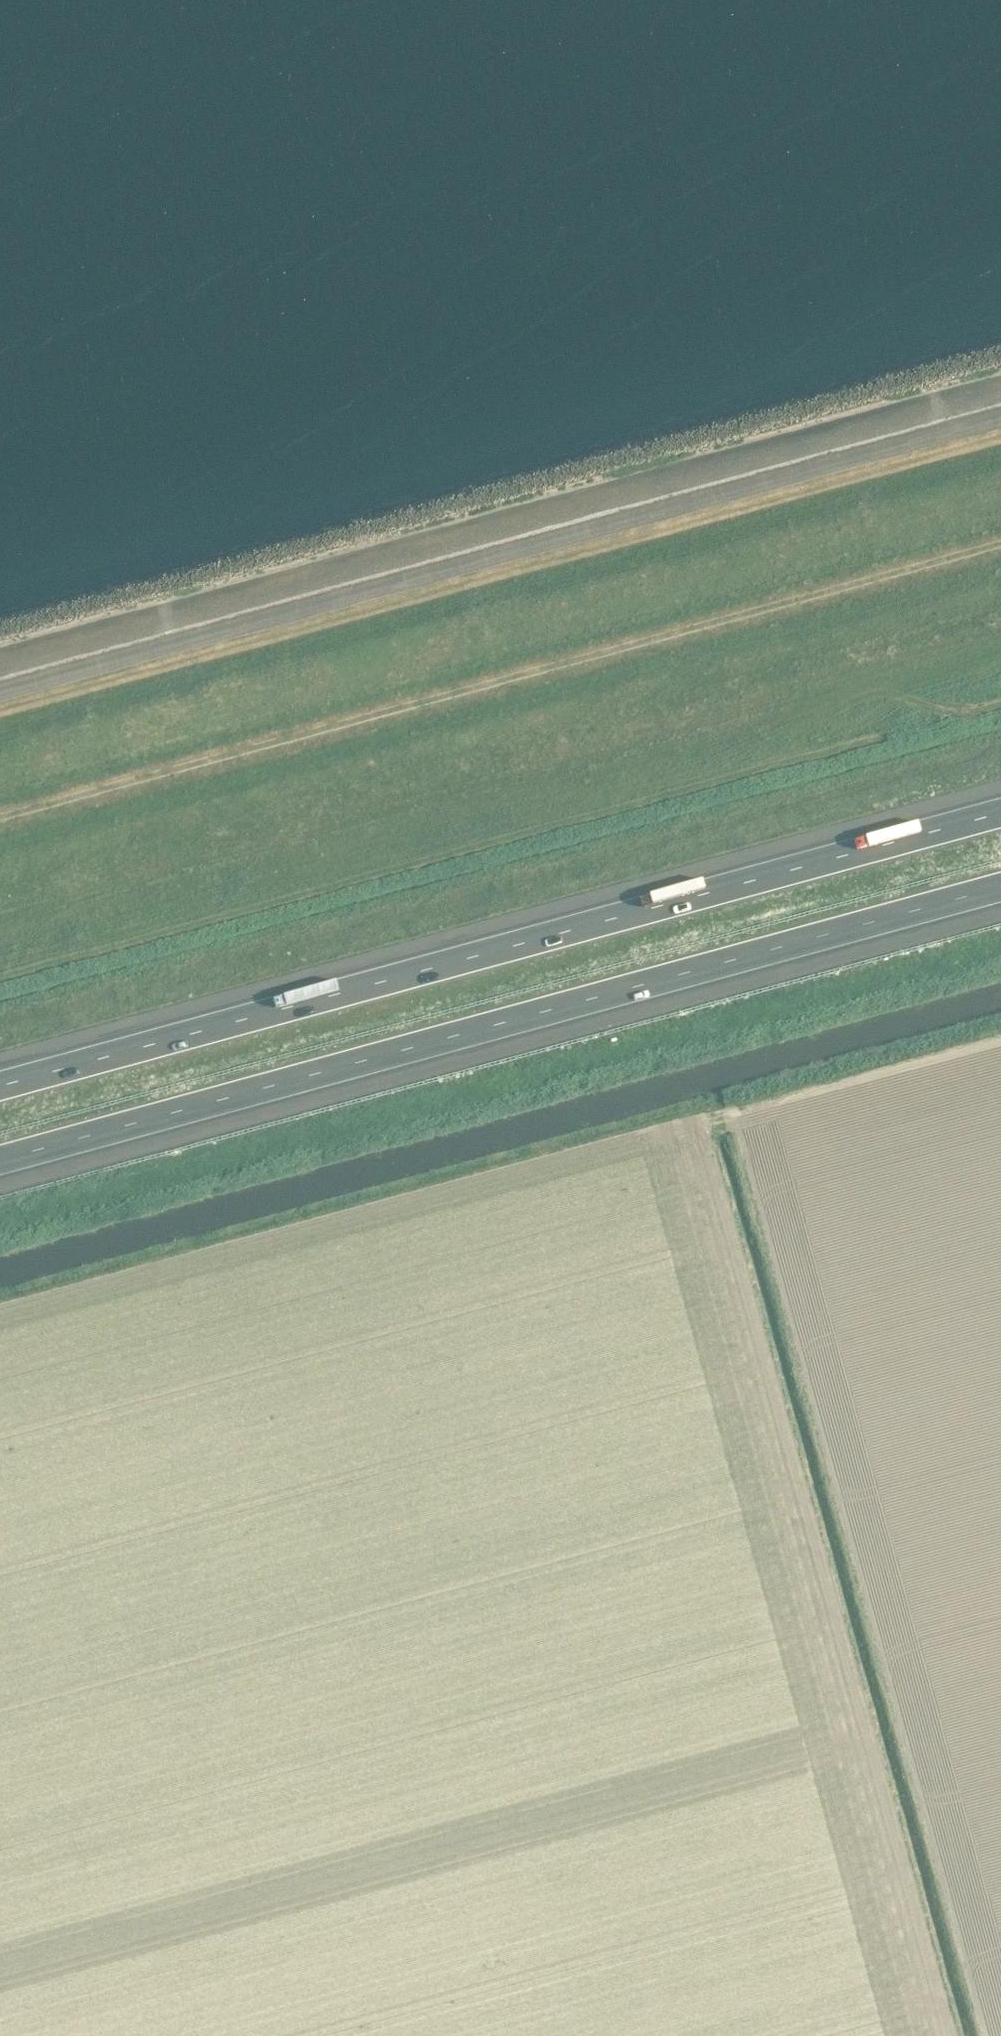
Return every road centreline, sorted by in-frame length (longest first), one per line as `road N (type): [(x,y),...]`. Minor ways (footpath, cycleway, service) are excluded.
road 1 (track): [(0,811),(1000,538)]
road 2 (motorway): [(1000,808),(0,1081)]
road 3 (motorway): [(0,1155),(1000,883)]

